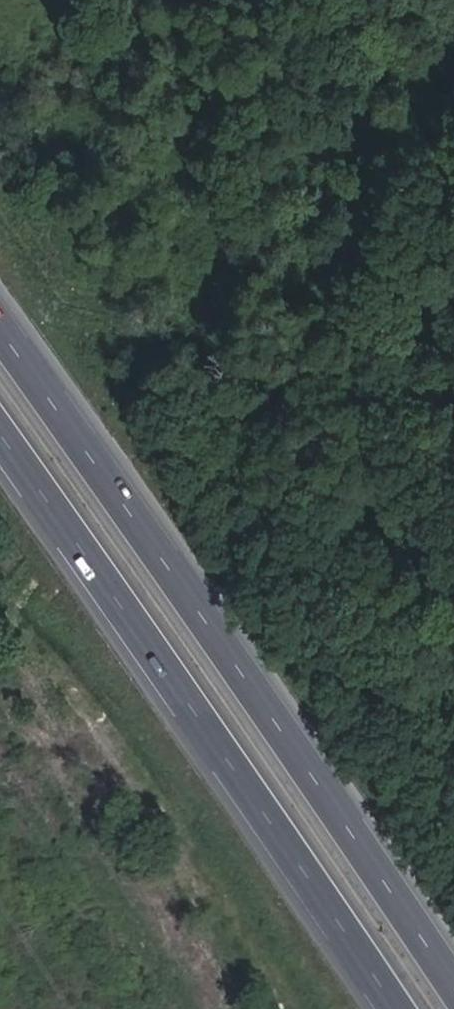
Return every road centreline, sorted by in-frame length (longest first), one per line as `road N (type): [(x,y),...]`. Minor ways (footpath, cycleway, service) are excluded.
road 1 (motorway): [(453,990),(0,327)]
road 2 (motorway): [(0,428),(392,1008)]

